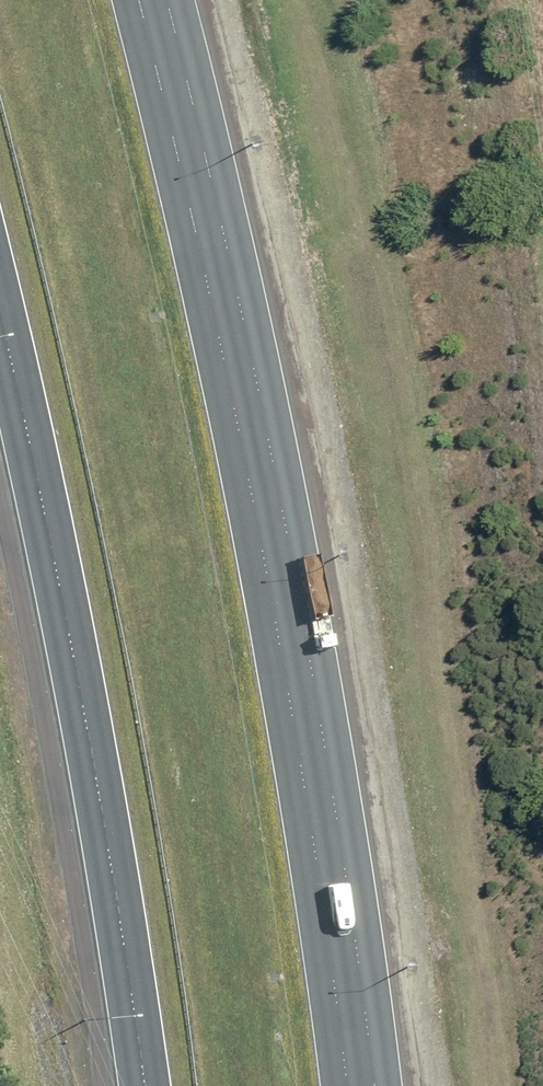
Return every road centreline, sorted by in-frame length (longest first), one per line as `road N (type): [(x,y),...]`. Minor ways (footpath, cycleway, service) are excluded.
road 1 (motorway): [(138,0),(205,253),(279,639),(347,1085)]
road 2 (motorway): [(143,1085),(82,715),(0,351)]

